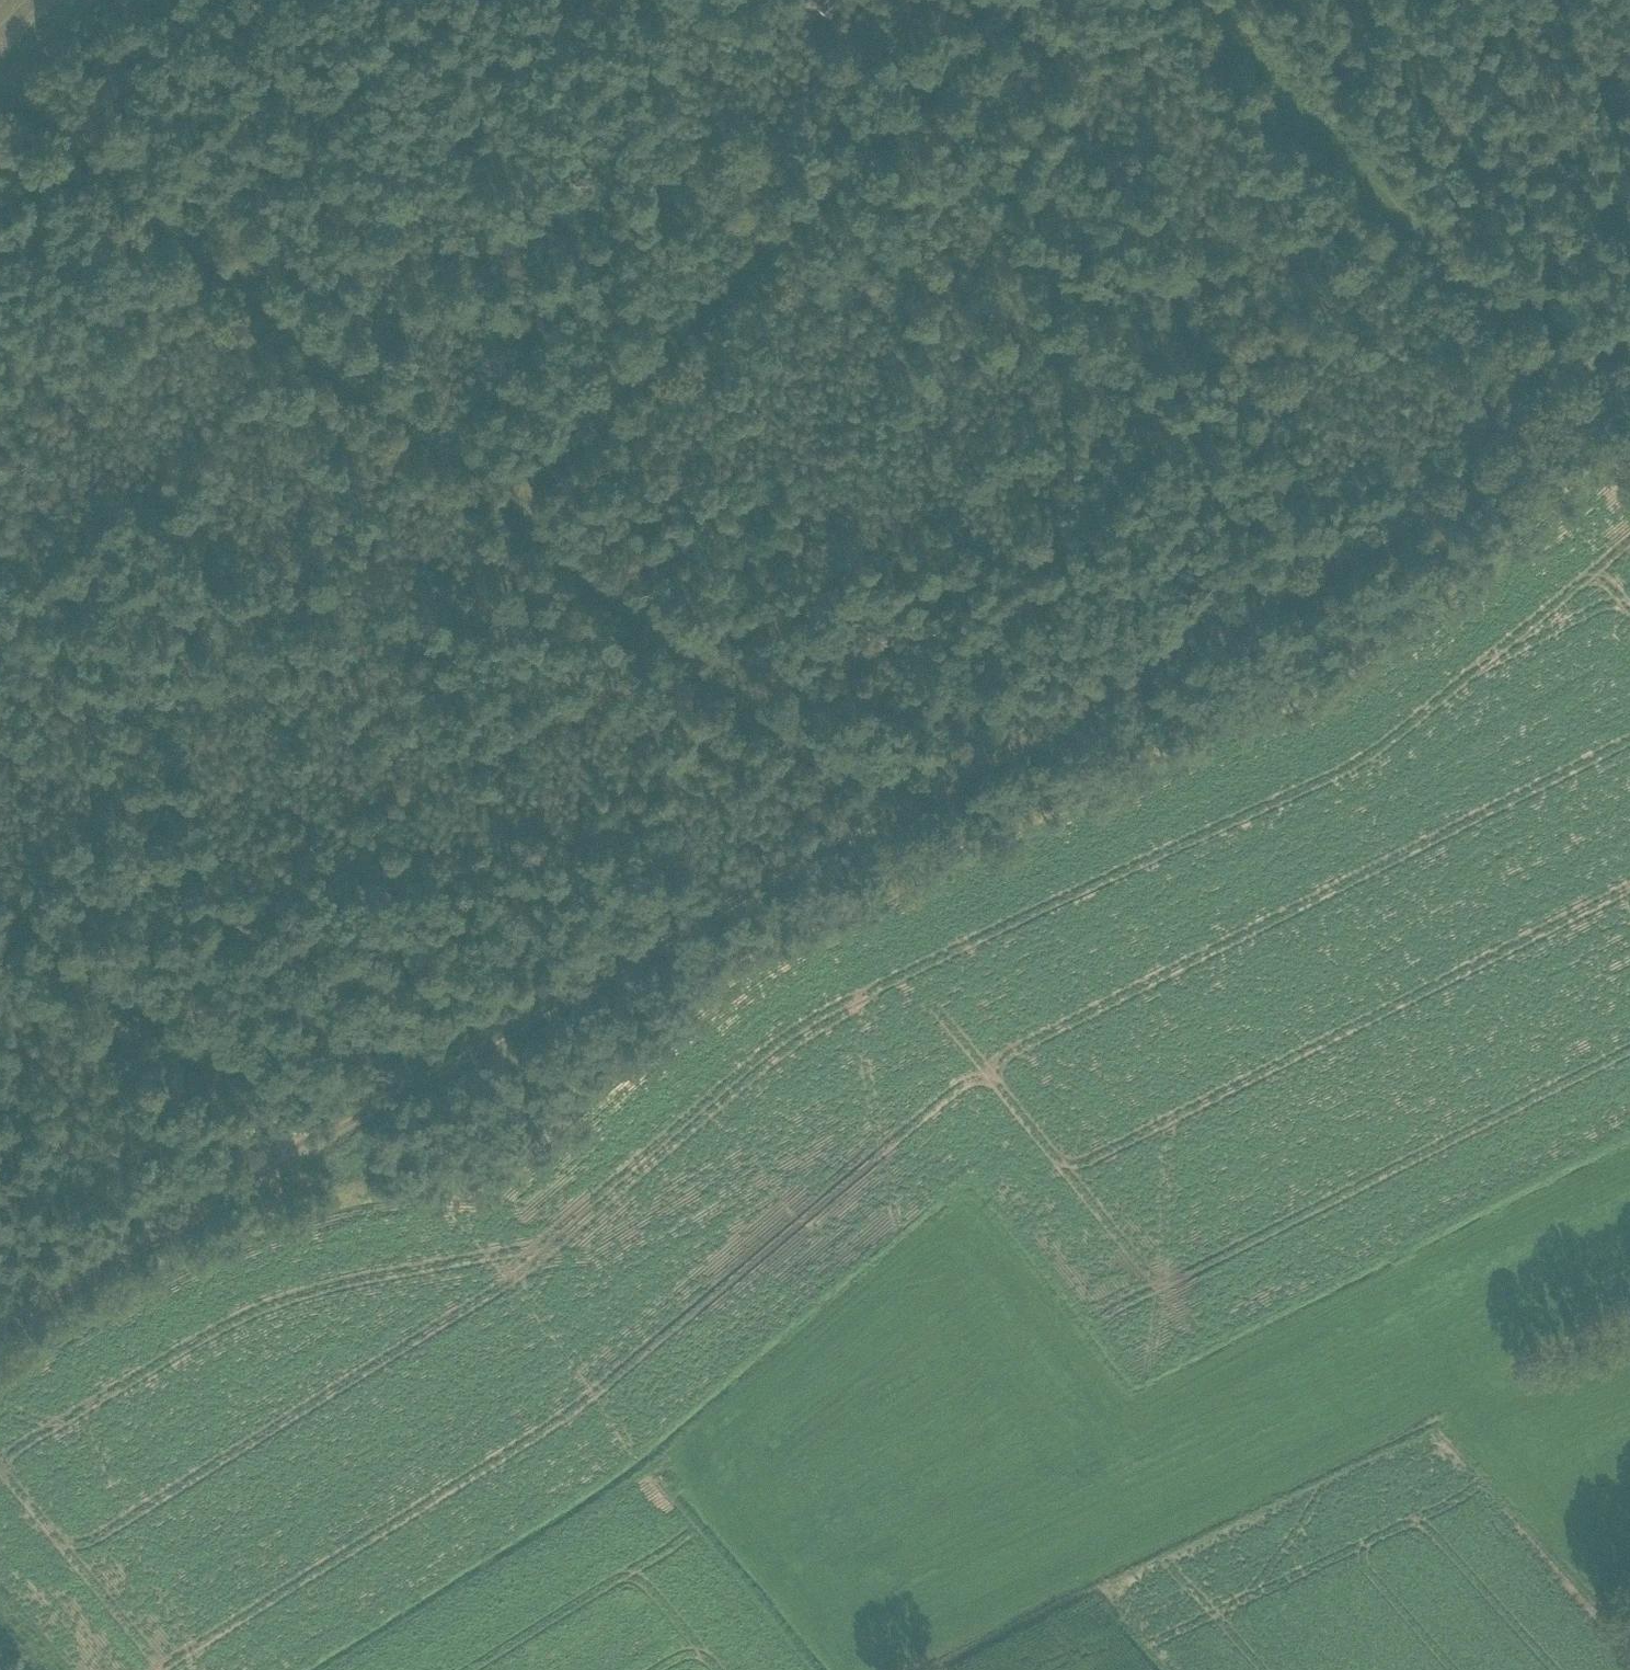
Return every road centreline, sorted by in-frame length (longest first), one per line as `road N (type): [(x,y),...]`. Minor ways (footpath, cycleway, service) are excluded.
road 1 (track): [(1584,422),(0,1330)]
road 2 (track): [(1024,0),(504,509),(136,190),(0,90)]
road 3 (track): [(1220,18),(1584,422)]
road 4 (track): [(4,86),(92,0)]

